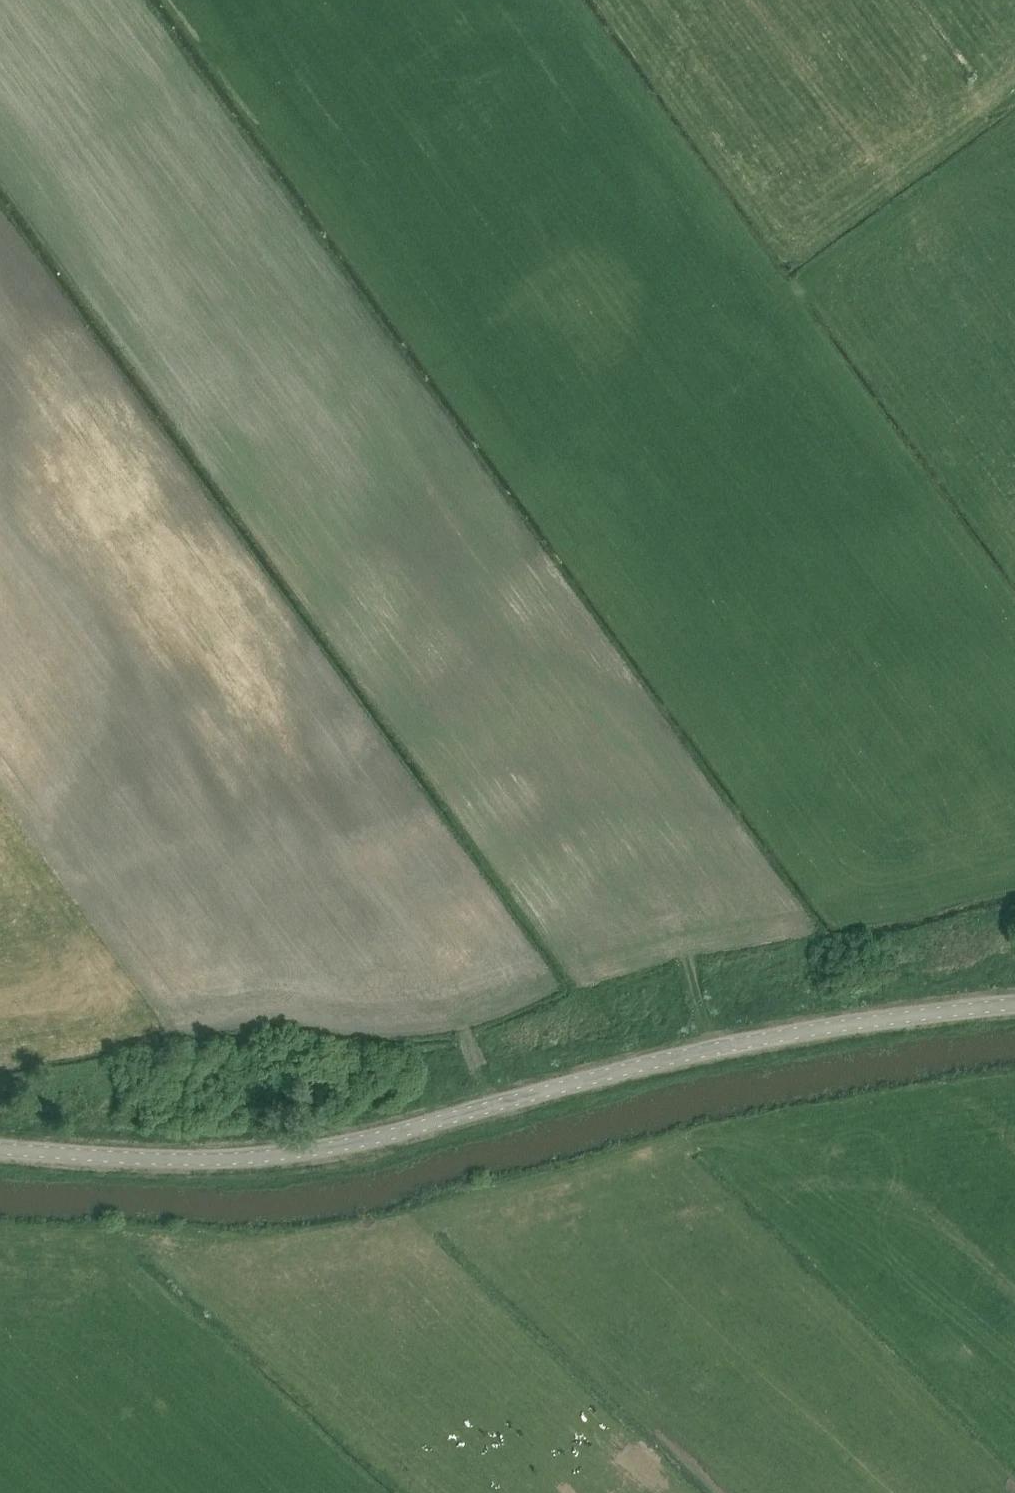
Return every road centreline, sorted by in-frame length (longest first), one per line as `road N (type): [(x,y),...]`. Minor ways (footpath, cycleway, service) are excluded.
road 1 (unclassified): [(0,1148),(163,1158),(292,1153),(741,1042),(1014,1005)]

